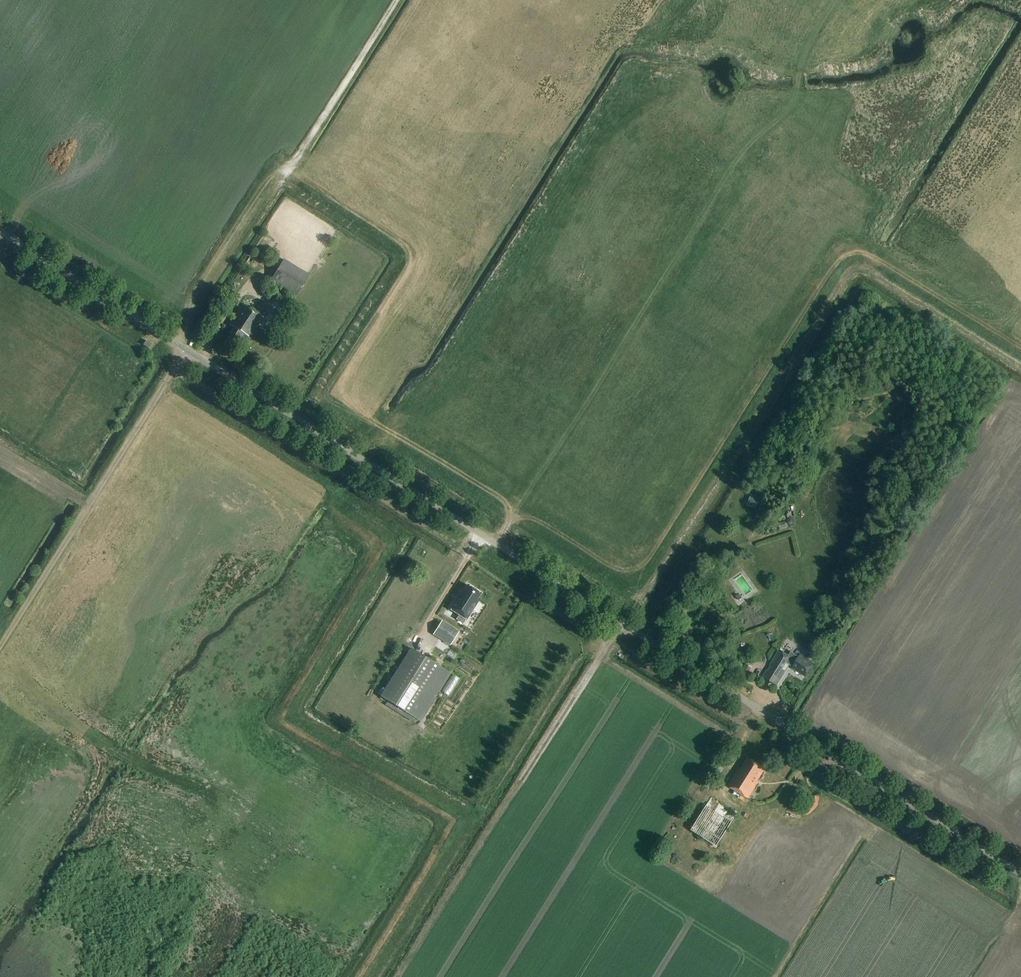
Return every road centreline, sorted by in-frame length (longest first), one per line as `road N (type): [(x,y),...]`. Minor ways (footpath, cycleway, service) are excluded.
road 1 (unclassified): [(1020,874),(0,233)]
road 2 (track): [(1020,367),(866,272),(849,273),(627,627)]
road 3 (track): [(548,465),(737,153),(794,101),(806,51),(834,0)]
road 4 (track): [(620,622),(401,976)]
road 5 (track): [(397,0),(322,122),(268,182),(194,294),(183,347)]
road 6 (track): [(165,382),(0,651)]

